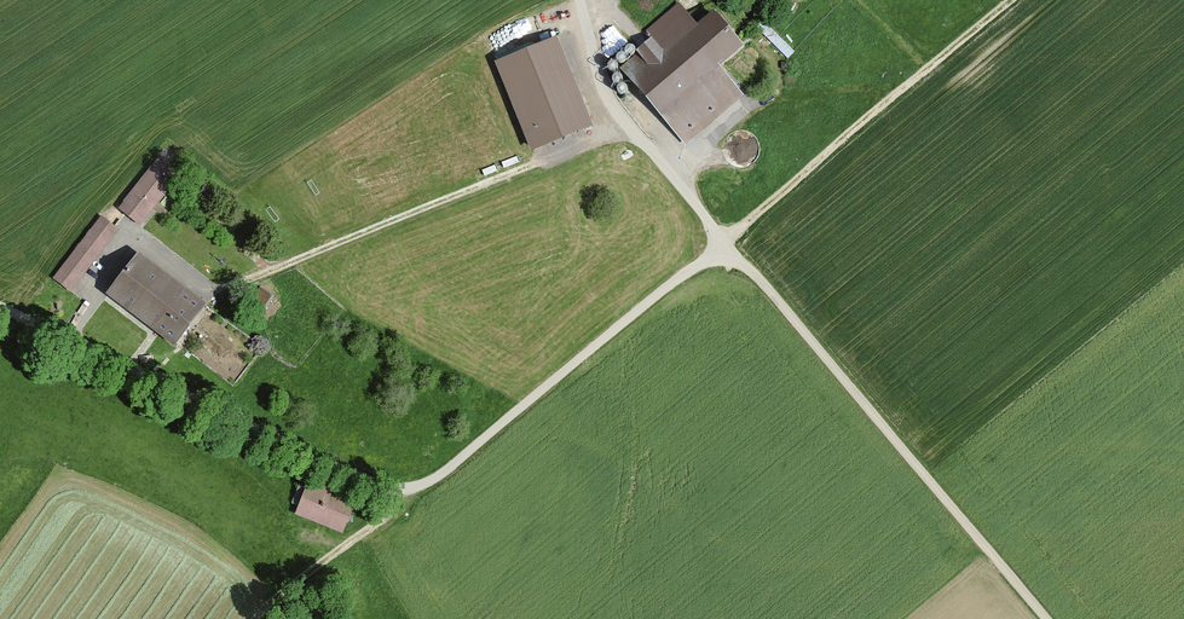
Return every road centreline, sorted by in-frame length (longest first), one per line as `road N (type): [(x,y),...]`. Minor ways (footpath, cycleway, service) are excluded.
road 1 (unclassified): [(0,306),(294,456),(408,488),(443,474),(726,244)]
road 2 (unclassified): [(726,244),(1047,618)]
road 3 (unclassified): [(726,244),(646,145),(612,125),(580,0)]
road 4 (track): [(928,69),(726,244)]
road 5 (track): [(415,487),(257,618)]

